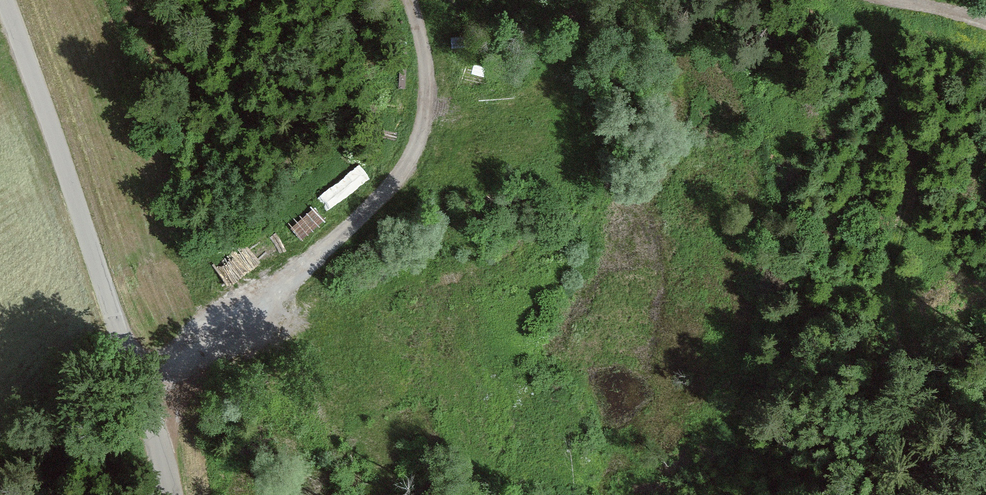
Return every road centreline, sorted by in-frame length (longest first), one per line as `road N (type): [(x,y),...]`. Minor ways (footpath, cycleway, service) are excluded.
road 1 (unclassified): [(2,0),(69,163),(168,494)]
road 2 (track): [(131,367),(298,271),(394,180),(416,149),(427,93),(414,0)]
road 3 (track): [(935,494),(899,302),(918,171),(911,113),(872,0)]

